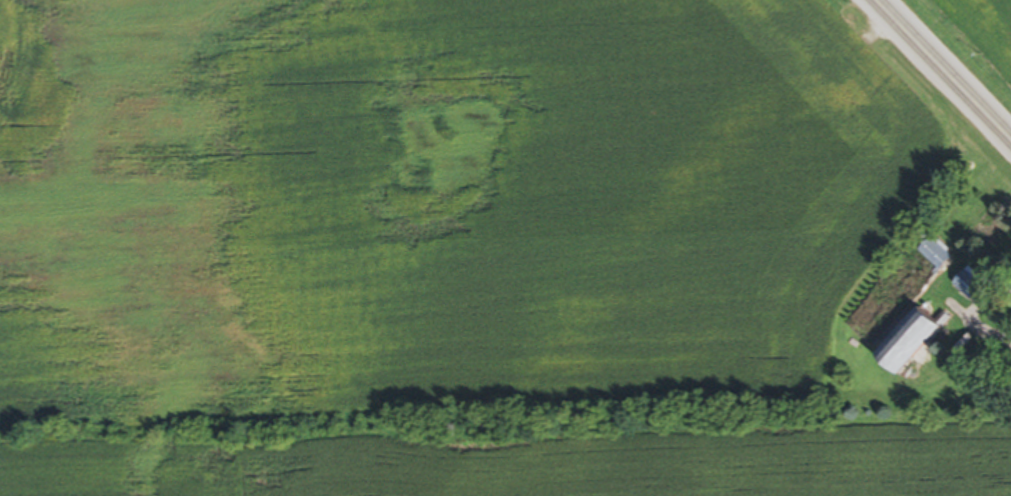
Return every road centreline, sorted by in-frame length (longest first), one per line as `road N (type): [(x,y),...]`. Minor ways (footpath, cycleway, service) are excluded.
road 1 (secondary): [(1010,139),(876,0)]

